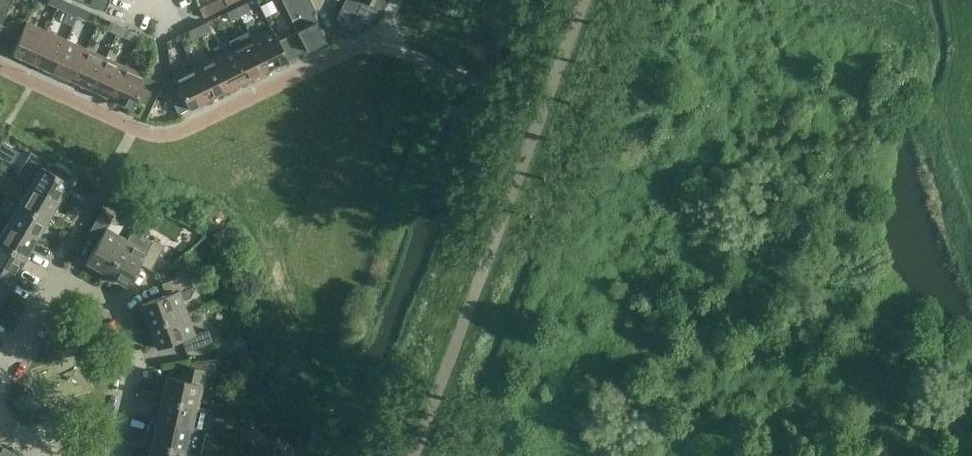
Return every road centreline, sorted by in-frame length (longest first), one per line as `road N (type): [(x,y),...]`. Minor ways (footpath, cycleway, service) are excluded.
road 1 (residential): [(113,455),(137,362),(115,306),(58,276)]

